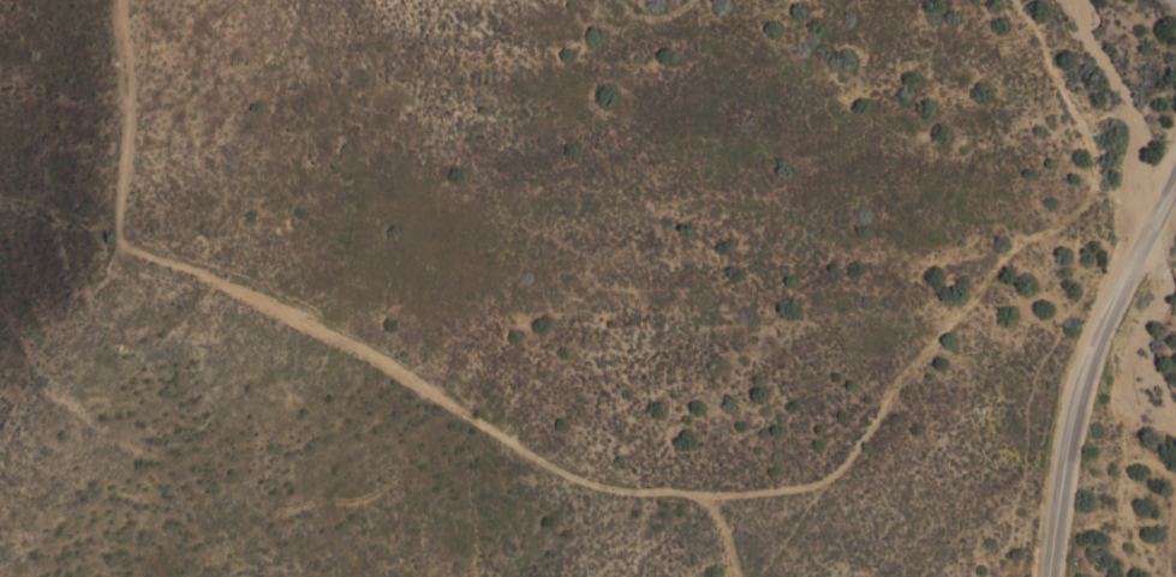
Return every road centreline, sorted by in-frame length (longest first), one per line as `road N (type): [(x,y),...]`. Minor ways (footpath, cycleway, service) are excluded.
road 1 (tertiary): [(1053,576),(1081,401),(1102,338),(1175,185)]

